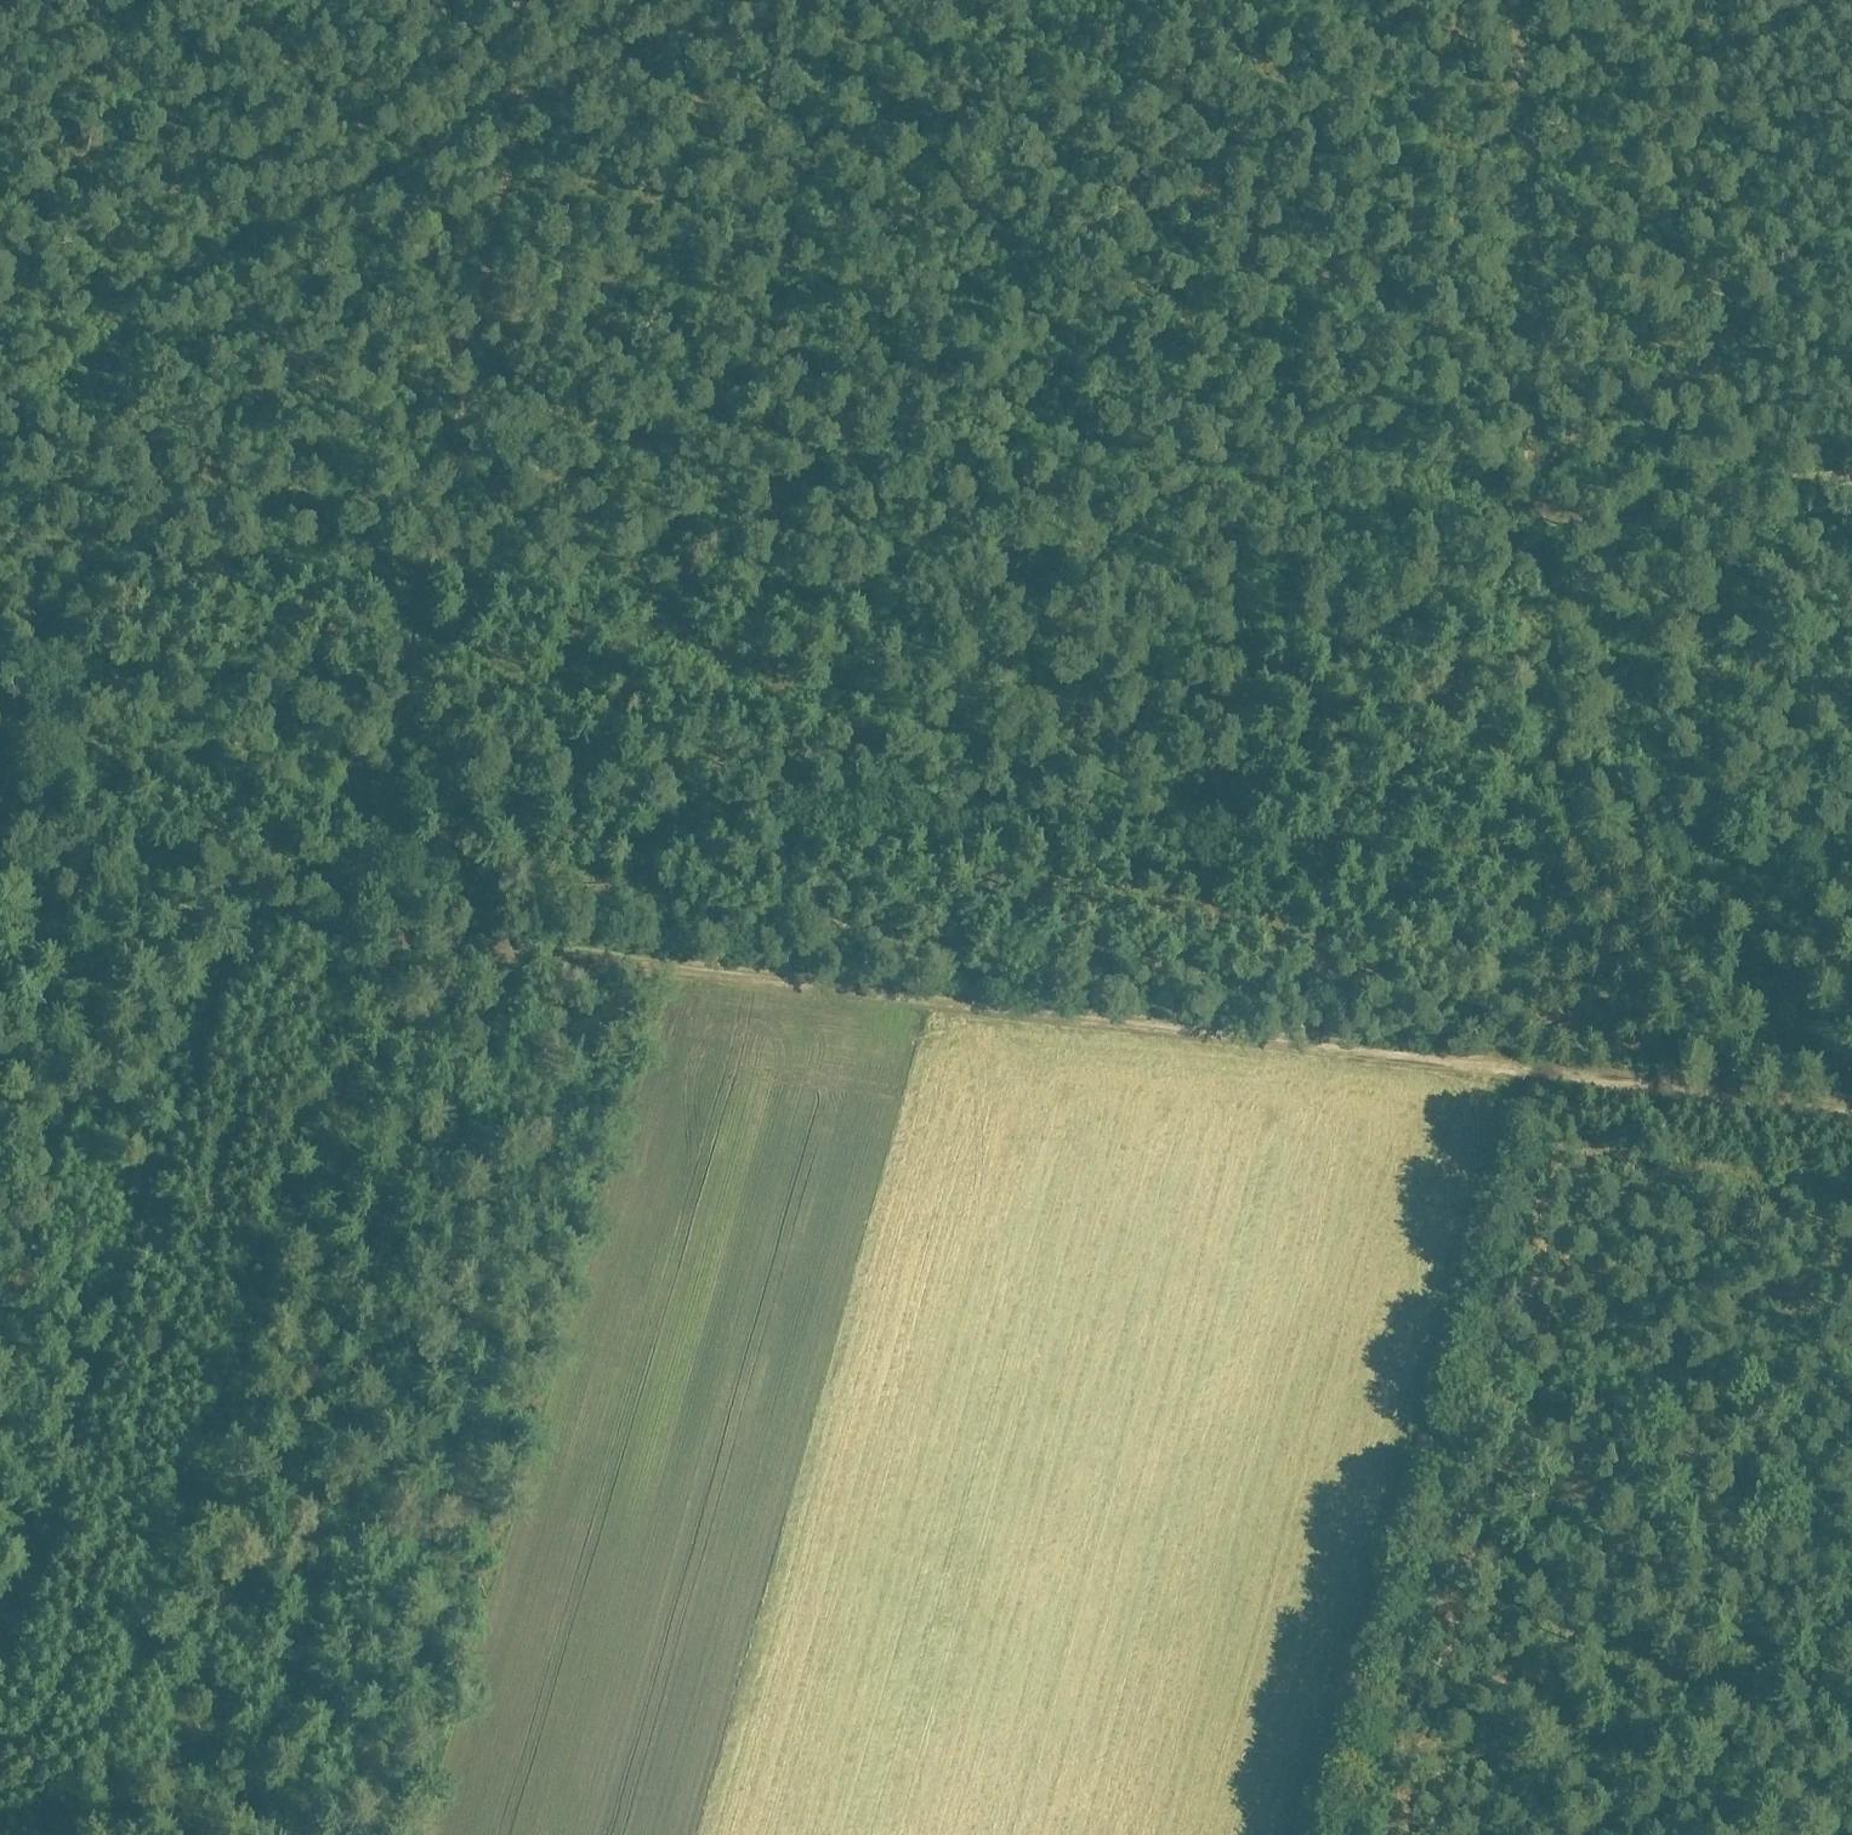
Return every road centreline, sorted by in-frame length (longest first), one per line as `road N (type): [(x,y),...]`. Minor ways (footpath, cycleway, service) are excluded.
road 1 (track): [(1851,1116),(353,926)]
road 2 (track): [(353,926),(403,718),(523,108),(430,0)]
road 3 (track): [(1524,544),(1480,0)]
road 4 (track): [(1512,1074),(1553,831),(1524,544)]
road 5 (track): [(353,926),(0,890)]
road 6 (track): [(523,108),(732,0)]

